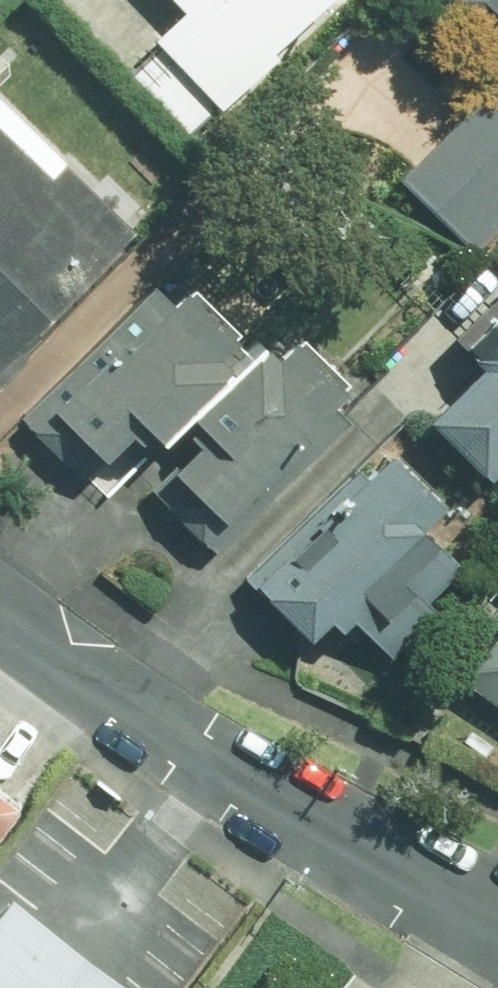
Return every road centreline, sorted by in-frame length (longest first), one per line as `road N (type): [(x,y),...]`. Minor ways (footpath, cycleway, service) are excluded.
road 1 (residential): [(0,608),(329,831),(497,926)]

